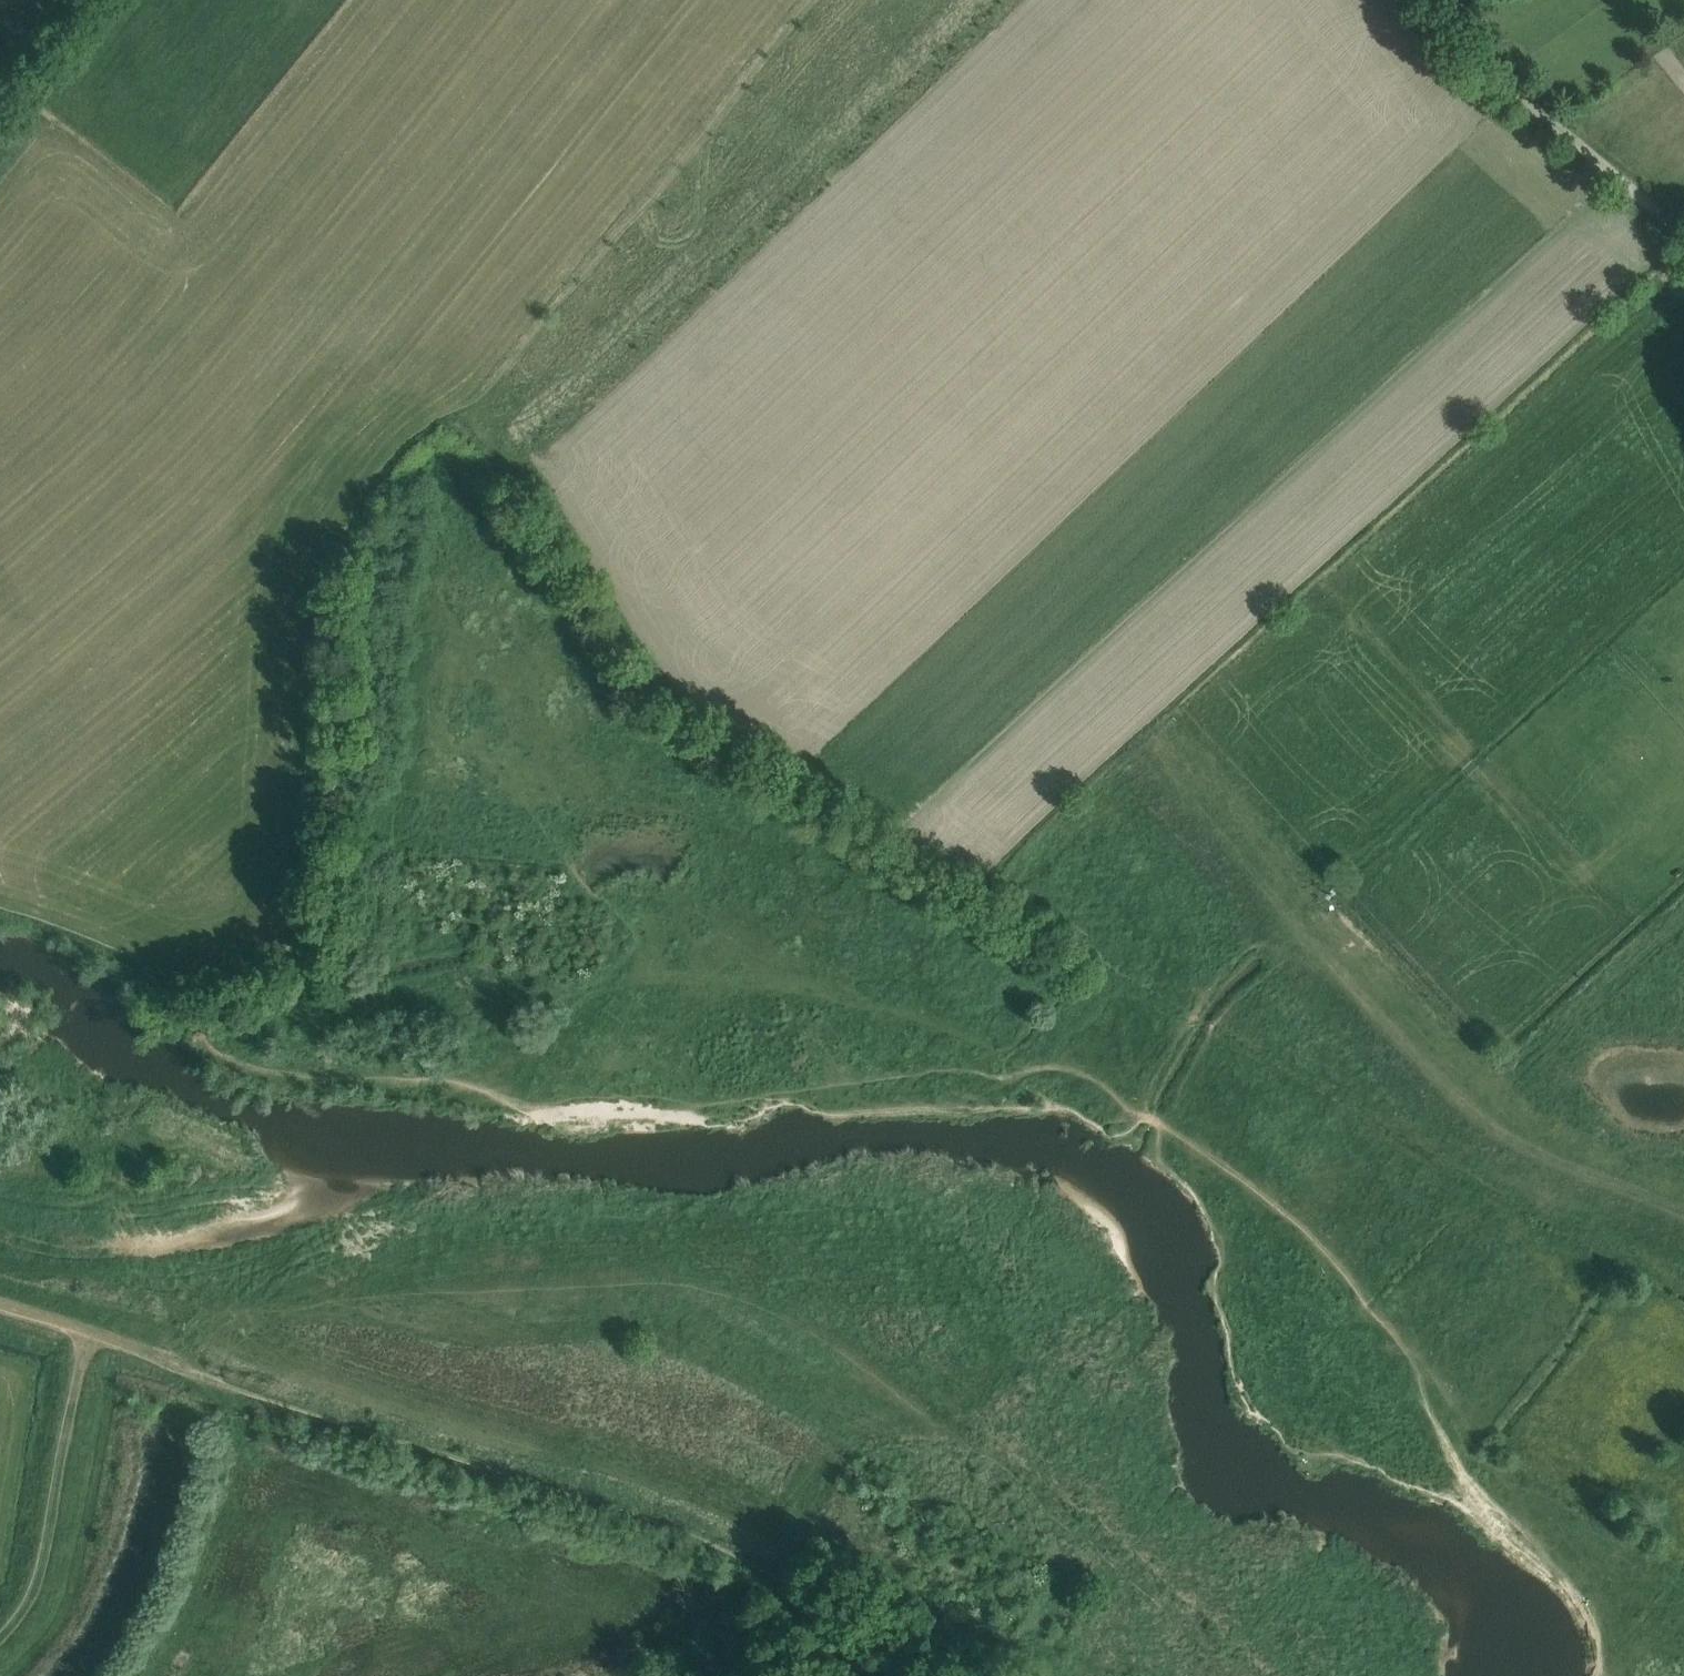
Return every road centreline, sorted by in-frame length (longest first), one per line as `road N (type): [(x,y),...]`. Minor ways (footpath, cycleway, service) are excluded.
road 1 (unclassified): [(1683,235),(1526,100),(1446,0)]
road 2 (track): [(104,0),(0,126)]

